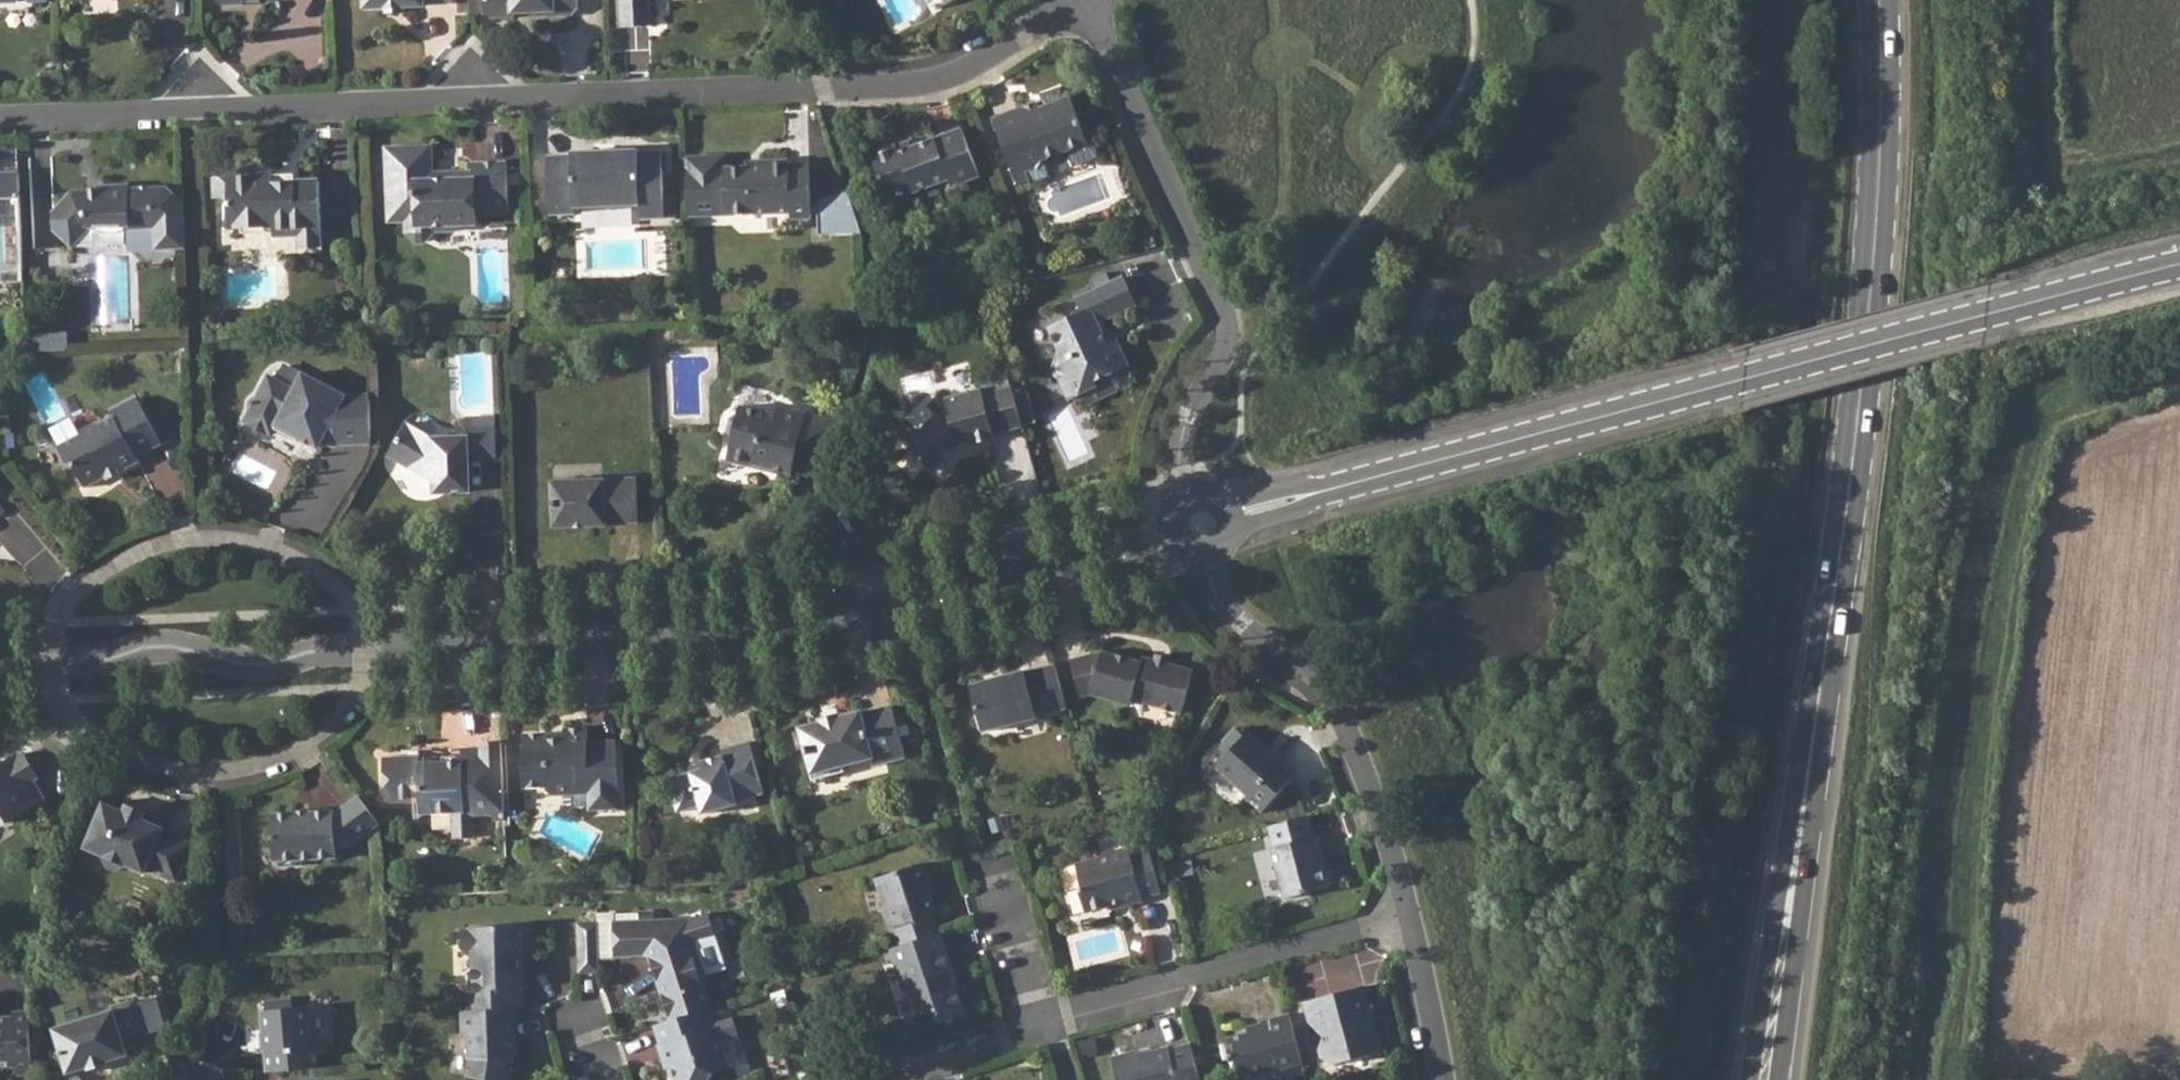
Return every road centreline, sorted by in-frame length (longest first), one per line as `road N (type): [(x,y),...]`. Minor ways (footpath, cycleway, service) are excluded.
road 1 (residential): [(0,663),(115,658),(167,646),(260,662),(328,650),(762,636),(907,607),(1201,524)]
road 2 (residential): [(0,118),(902,86),(959,75),(1082,0)]
road 3 (unclassified): [(1201,524),(2179,264)]
road 4 (primary): [(1808,770),(1853,446),(1872,233),(1876,0)]
road 5 (residential): [(1201,524),(1181,440),(1230,354),(1232,313),(1113,56),(1095,0)]
road 6 (residential): [(1201,524),(1213,586),(1242,624),(1280,649),(1331,703),(1404,909)]
road 7 (residential): [(1404,909),(1037,1025)]
road 8 (primary): [(1808,770),(1790,828),(1750,1079)]
road 9 (primary): [(1780,1079),(1810,832),(1808,770)]
road 10 (residential): [(1404,909),(1438,1079)]
road 11 (residential): [(998,889),(1037,1025)]

